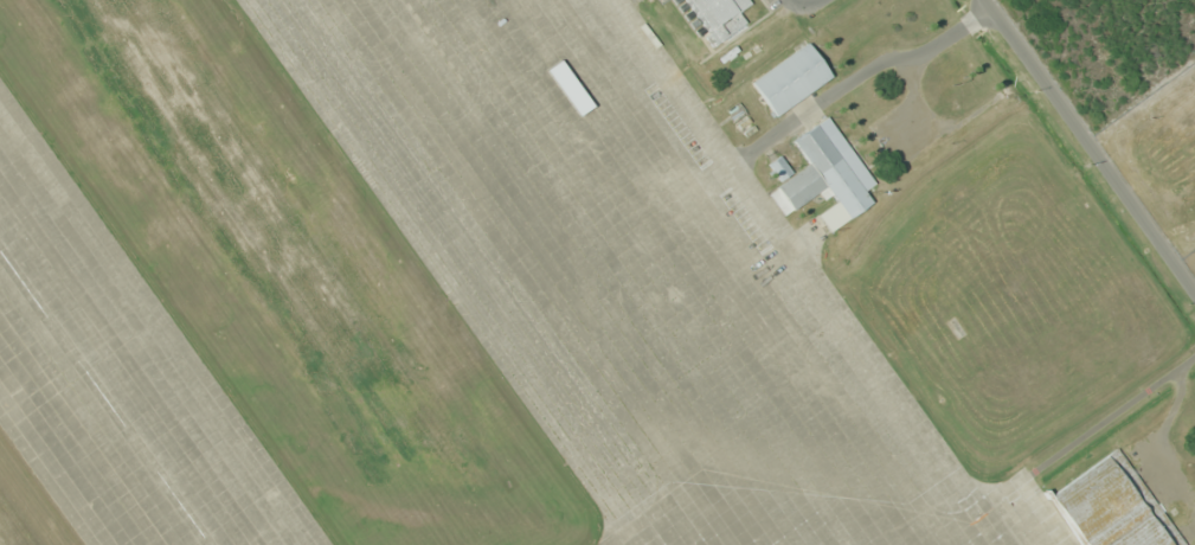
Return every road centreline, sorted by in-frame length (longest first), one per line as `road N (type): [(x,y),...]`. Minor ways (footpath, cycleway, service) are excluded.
road 1 (residential): [(988,0),(1194,291)]
road 2 (residential): [(807,244),(1048,84)]
road 3 (residential): [(996,11),(902,75),(891,126),(908,171)]
road 4 (residential): [(1021,493),(1194,386)]
road 5 (residential): [(1086,137),(1194,64)]

